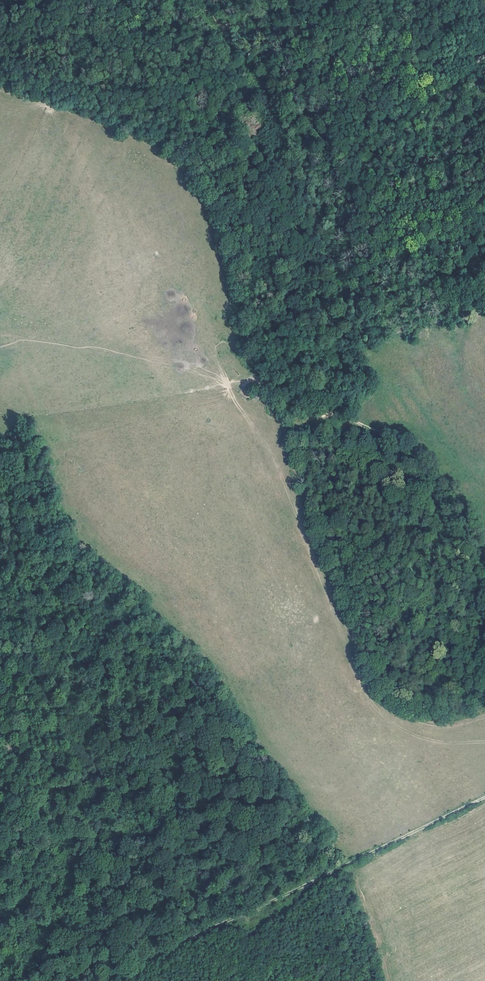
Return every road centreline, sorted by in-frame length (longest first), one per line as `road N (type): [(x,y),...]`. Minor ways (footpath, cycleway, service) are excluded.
road 1 (track): [(484,798),(105,980)]
road 2 (track): [(249,113),(232,69),(178,0)]

